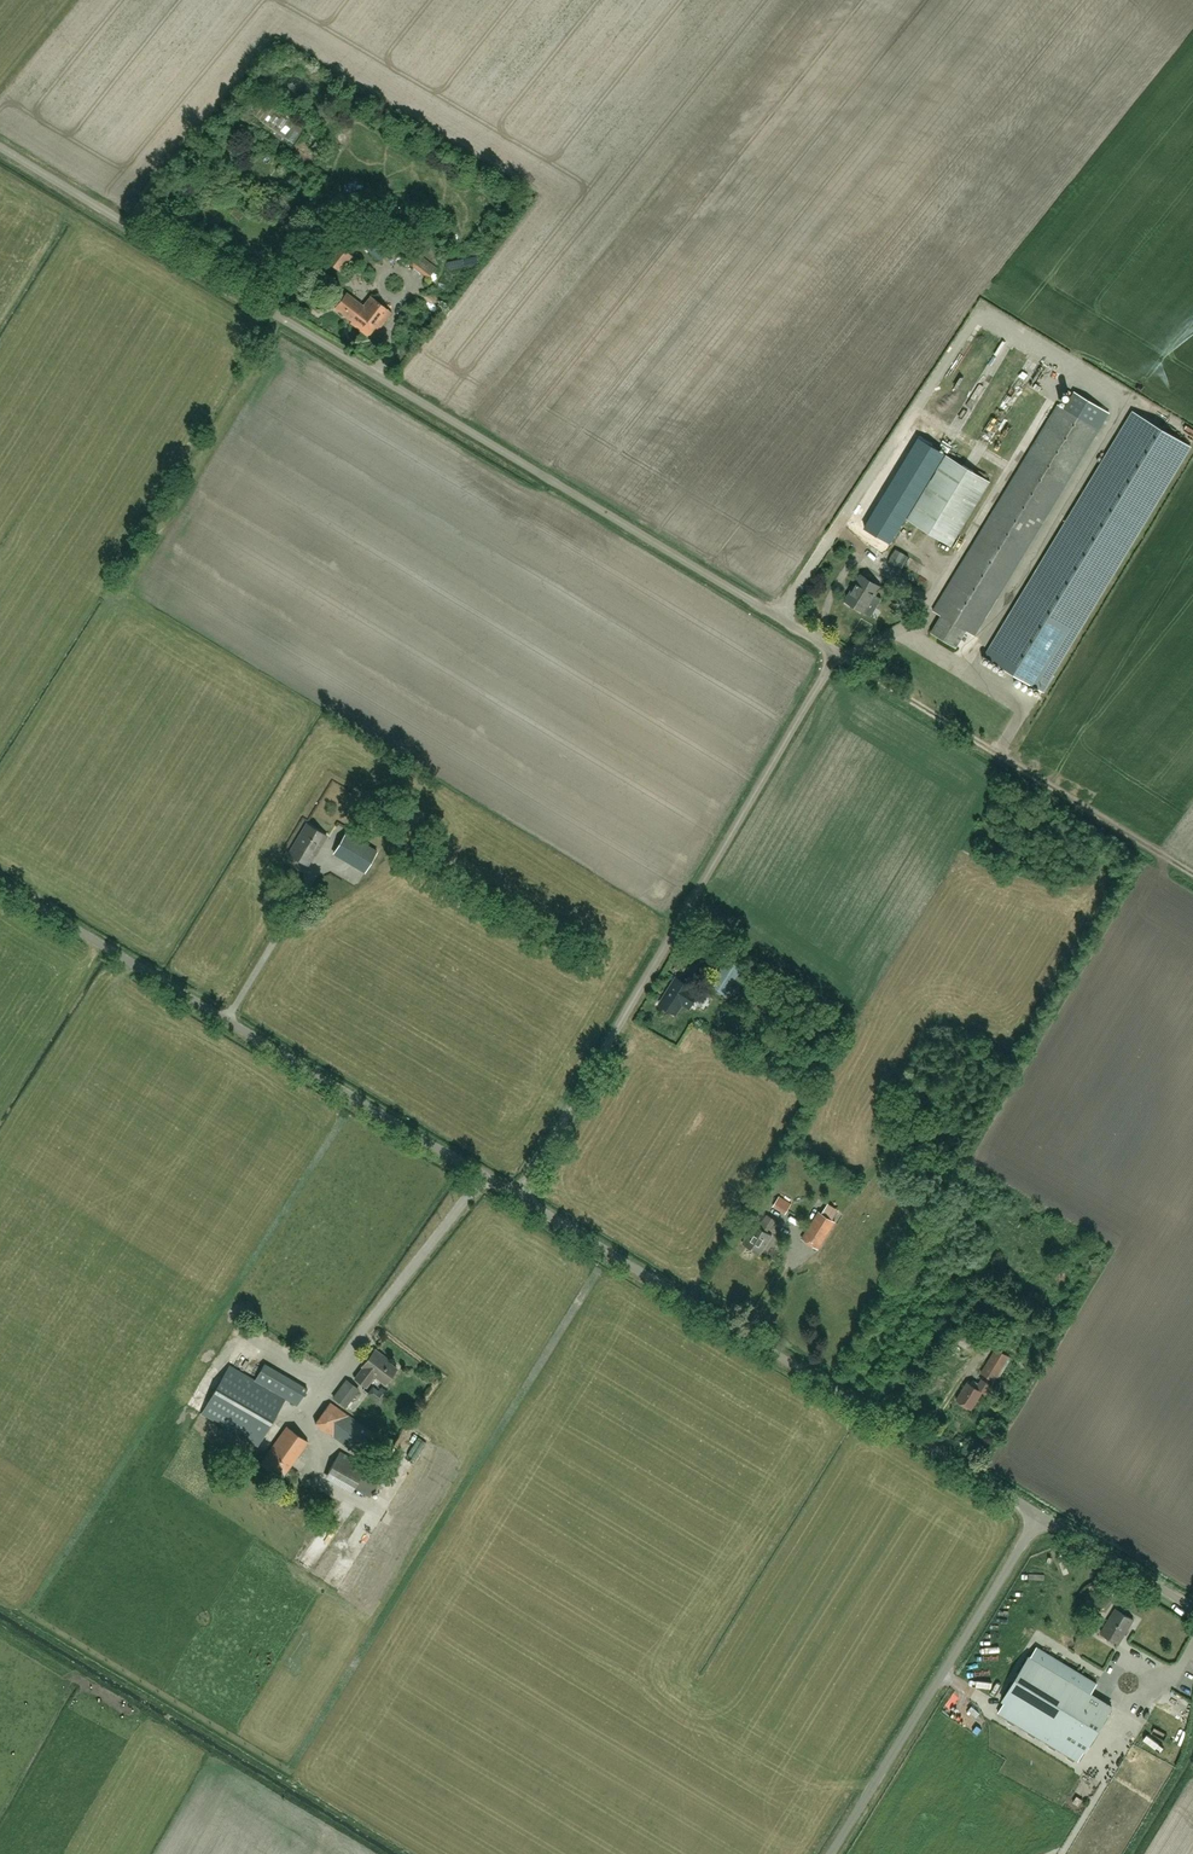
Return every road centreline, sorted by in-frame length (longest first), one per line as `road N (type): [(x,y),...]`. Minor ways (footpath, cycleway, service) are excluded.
road 1 (unclassified): [(518,1197),(838,653),(0,146)]
road 2 (unclassified): [(1041,1514),(518,1197)]
road 3 (unclassified): [(518,1197),(0,883)]
road 4 (track): [(1192,872),(838,653)]
road 5 (unclassified): [(830,1853),(1041,1514)]
road 6 (unclassified): [(1192,1607),(1041,1514)]

